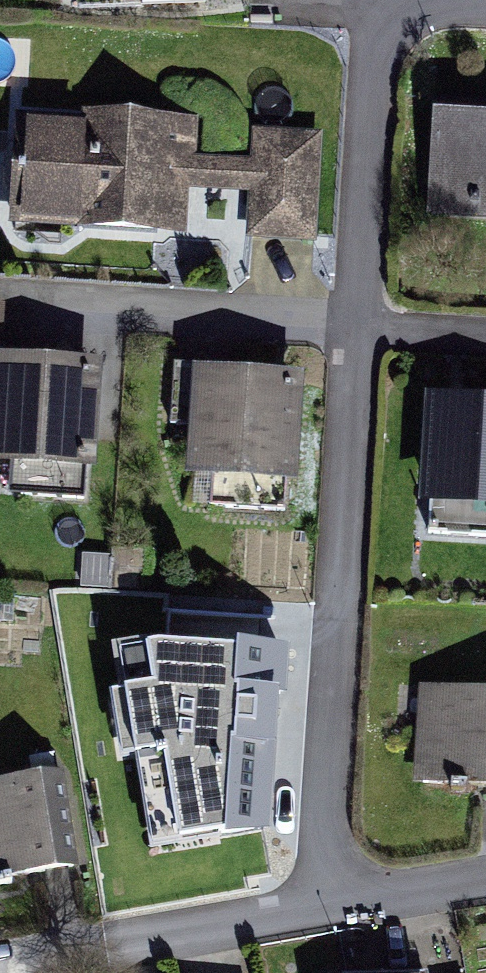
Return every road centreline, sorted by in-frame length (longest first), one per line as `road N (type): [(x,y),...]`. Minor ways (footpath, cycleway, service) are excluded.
road 1 (residential): [(377,0),(318,874),(324,911)]
road 2 (residential): [(324,911),(0,966)]
road 3 (residential): [(485,884),(324,911)]

